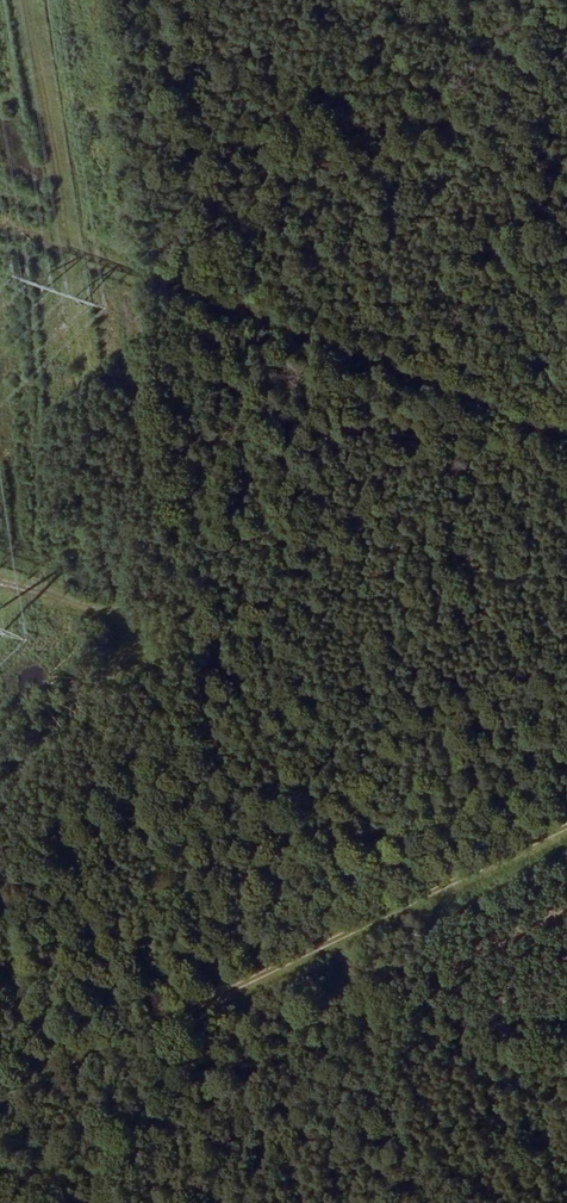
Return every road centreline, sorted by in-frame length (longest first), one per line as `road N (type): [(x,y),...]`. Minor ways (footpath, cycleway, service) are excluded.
road 1 (track): [(0,1101),(566,825)]

